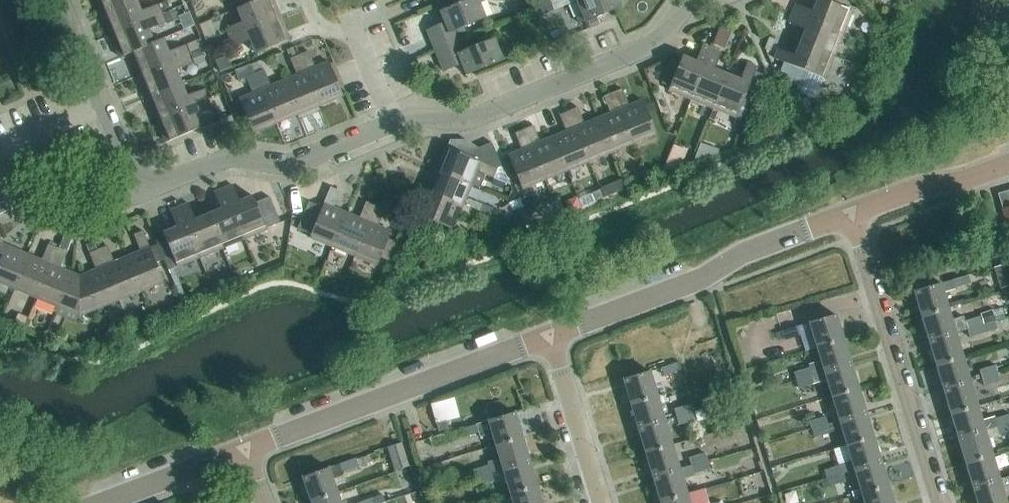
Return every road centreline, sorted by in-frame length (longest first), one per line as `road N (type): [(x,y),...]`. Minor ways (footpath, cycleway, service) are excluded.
road 1 (residential): [(102,93),(144,195),(229,159),(303,169),(395,126)]
road 2 (residential): [(395,126),(457,129),(651,51),(696,0)]
road 3 (tertiary): [(551,337),(693,284),(735,254),(851,211)]
road 4 (tertiary): [(247,452),(551,337)]
road 5 (residential): [(934,502),(851,211)]
road 6 (residential): [(603,502),(551,337)]
road 7 (tertiary): [(851,211),(1008,164)]
road 8 (residential): [(395,126),(355,35),(319,20),(311,0)]
road 9 (tertiary): [(109,502),(247,452)]

